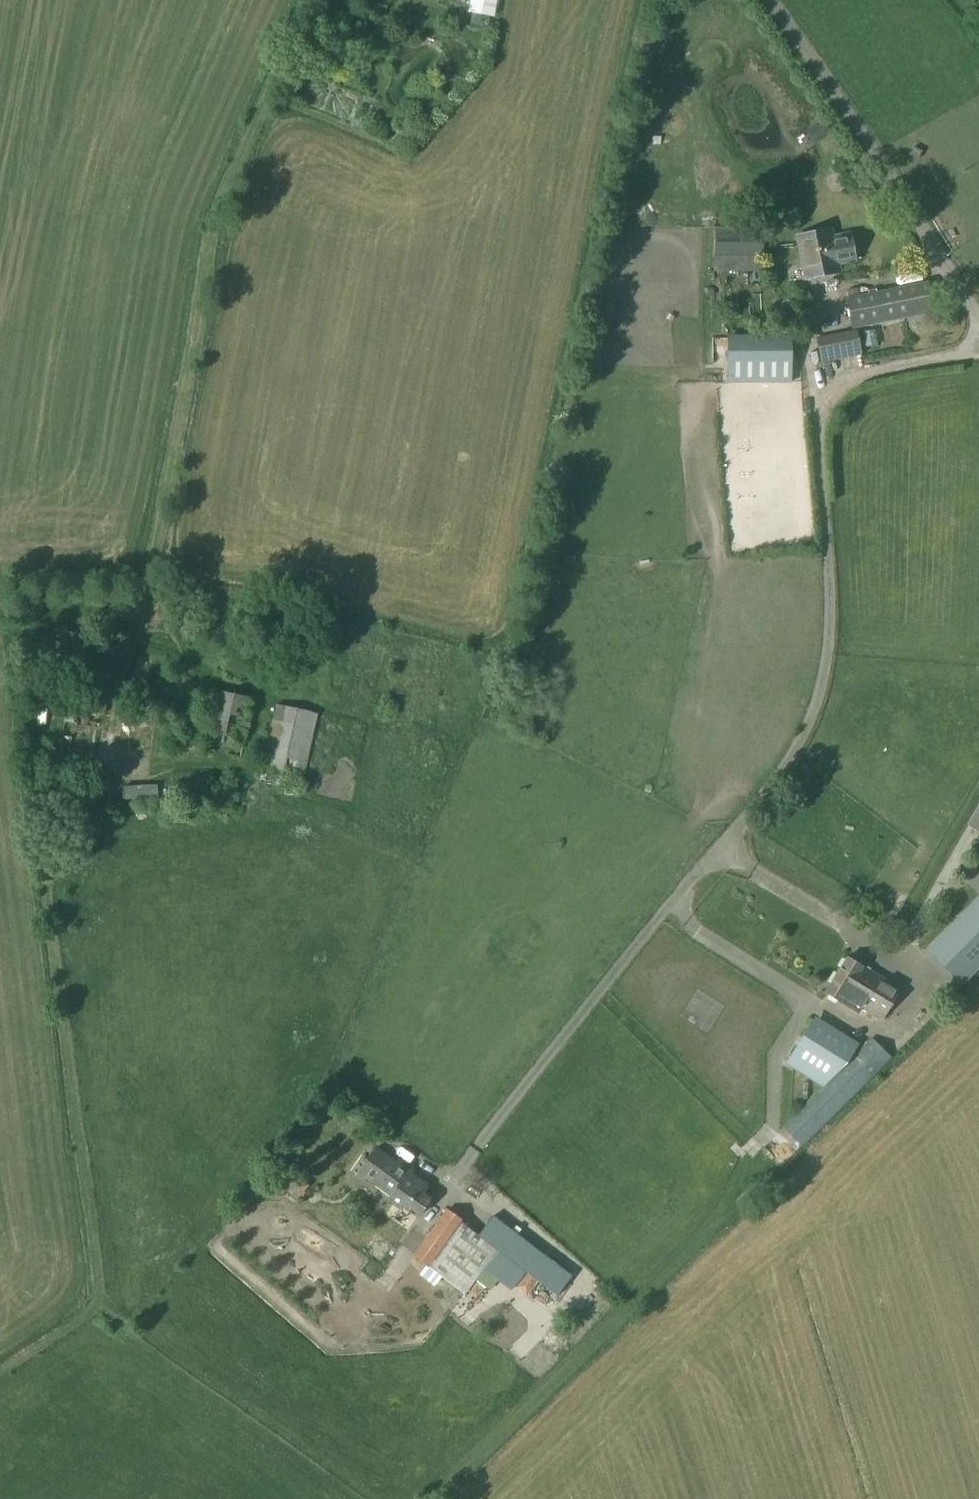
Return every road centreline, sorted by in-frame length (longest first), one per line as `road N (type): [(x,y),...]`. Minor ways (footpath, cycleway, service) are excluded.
road 1 (track): [(304,0),(215,228),(147,610),(121,688),(106,782),(45,876),(94,1307),(0,1370)]
road 2 (unclassified): [(769,0),(978,317)]

